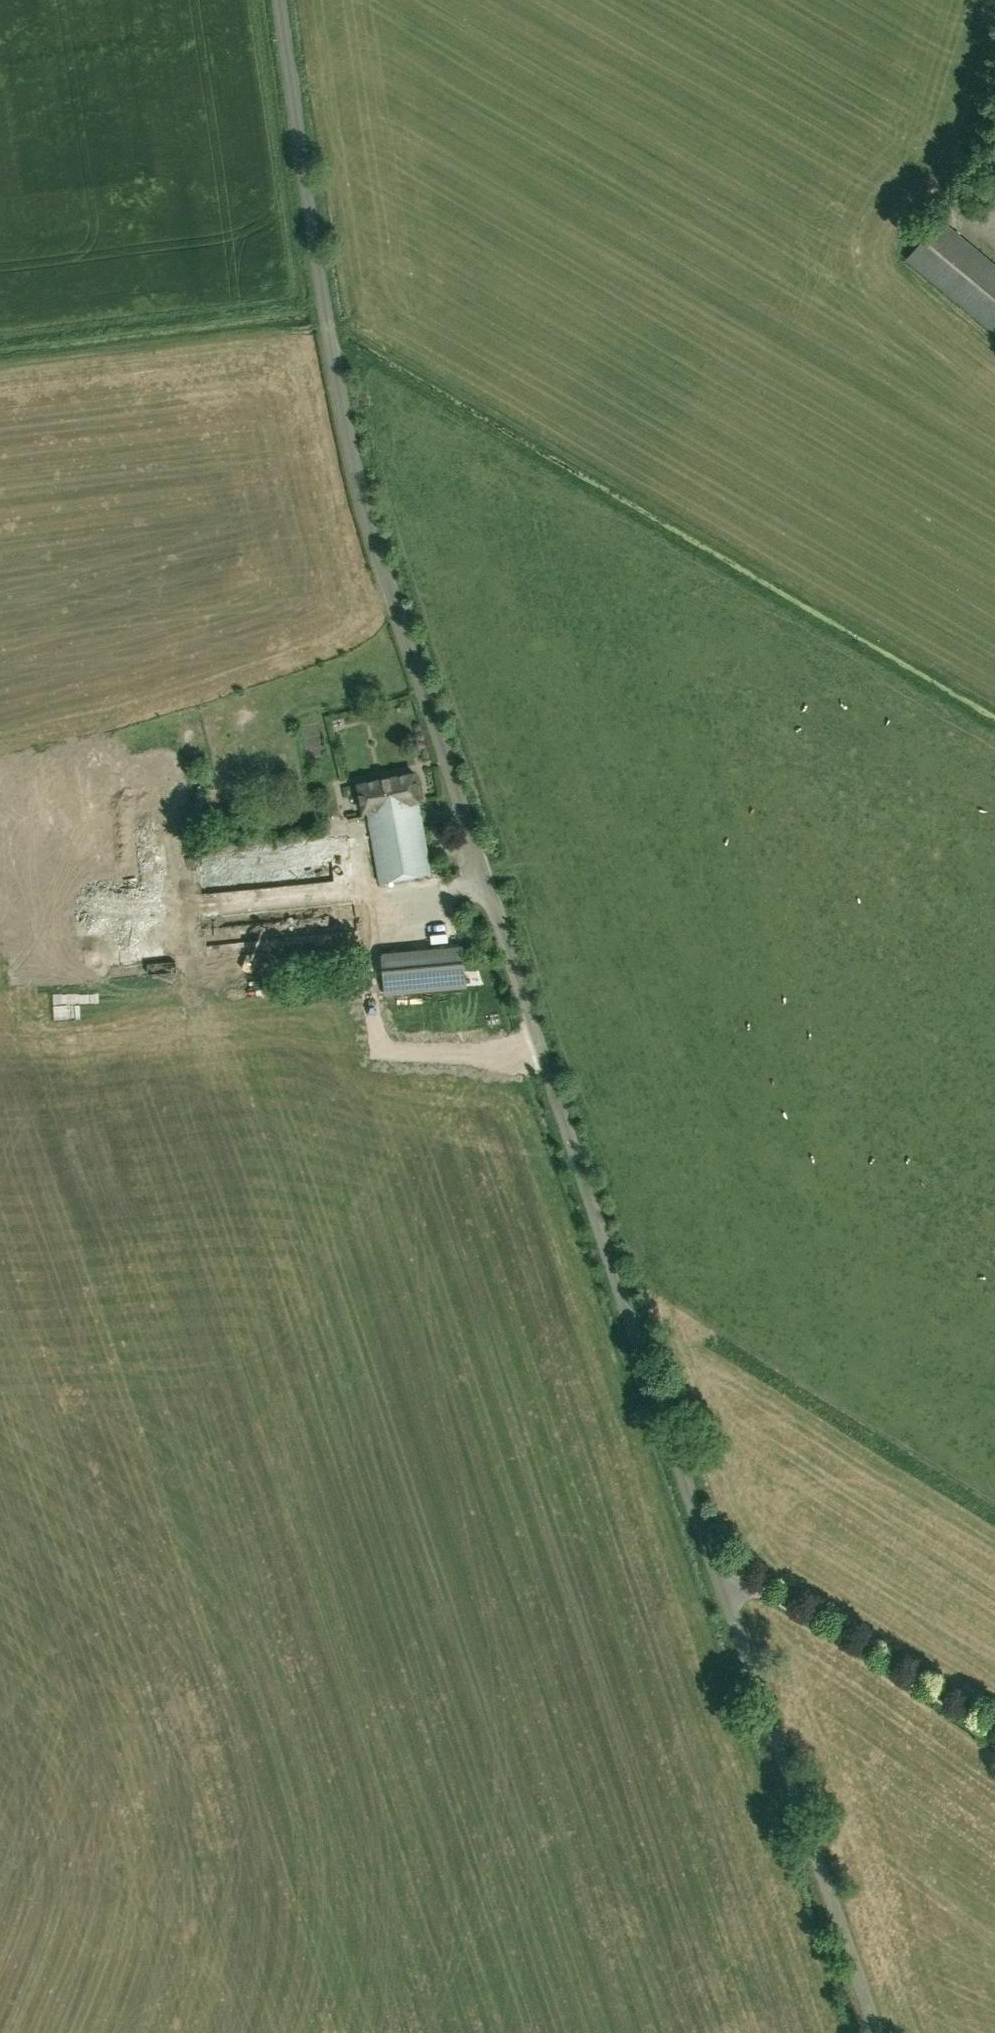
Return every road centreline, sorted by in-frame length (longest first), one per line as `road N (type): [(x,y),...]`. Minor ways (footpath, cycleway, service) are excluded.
road 1 (unclassified): [(714,1560),(484,869),(336,355),(285,0)]
road 2 (unclassified): [(877,2032),(714,1560)]
road 3 (unclassified): [(994,1726),(714,1560)]

